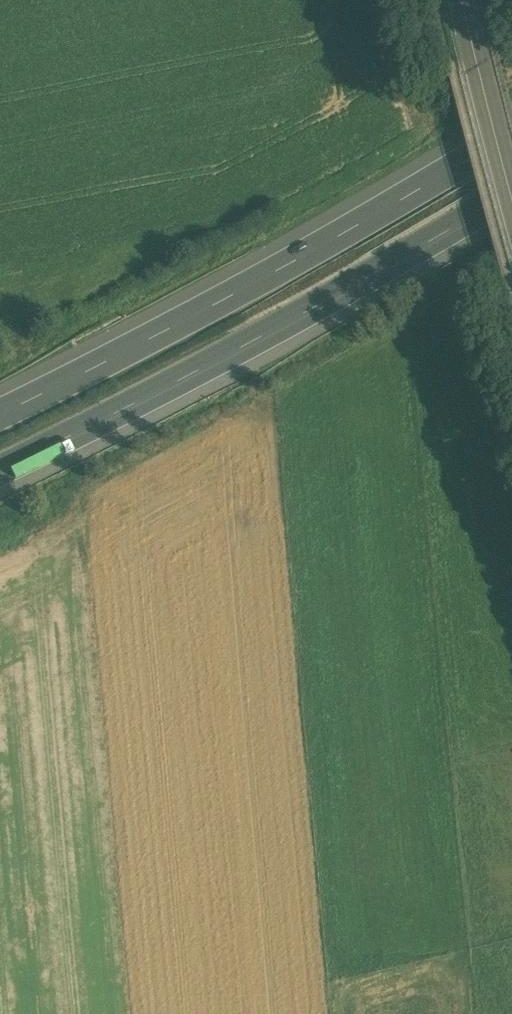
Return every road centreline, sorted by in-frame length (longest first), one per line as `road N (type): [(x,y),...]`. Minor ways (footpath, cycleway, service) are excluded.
road 1 (motorway): [(0,487),(196,389),(511,204)]
road 2 (motorway): [(511,150),(172,346),(0,432)]
road 3 (unclassified): [(511,208),(458,0)]

